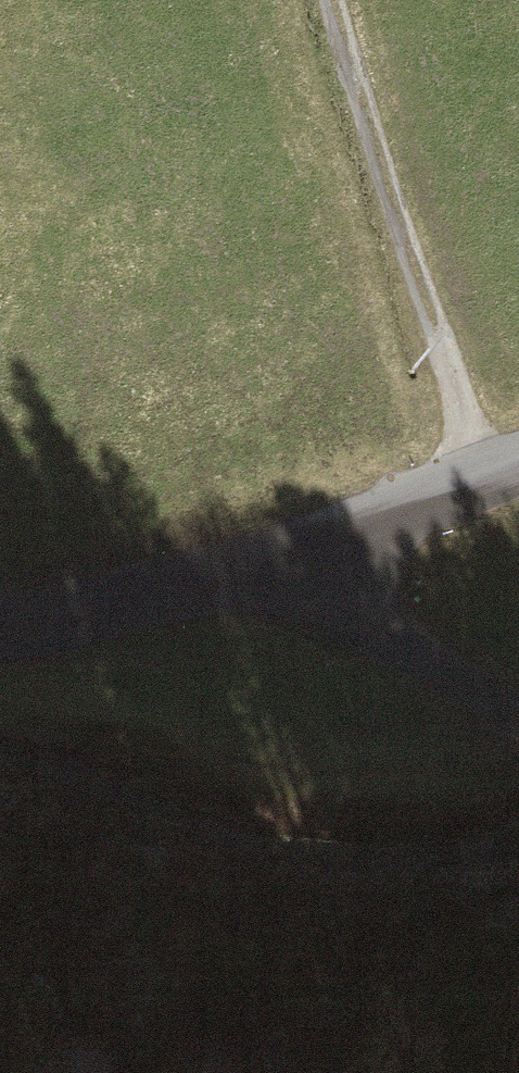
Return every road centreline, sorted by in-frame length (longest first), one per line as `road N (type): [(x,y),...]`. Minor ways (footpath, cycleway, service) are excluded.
road 1 (track): [(477,480),(315,0)]
road 2 (tertiary): [(0,634),(306,554)]
road 3 (unclassified): [(306,554),(374,639),(518,722)]
road 4 (tertiary): [(306,554),(518,463)]

